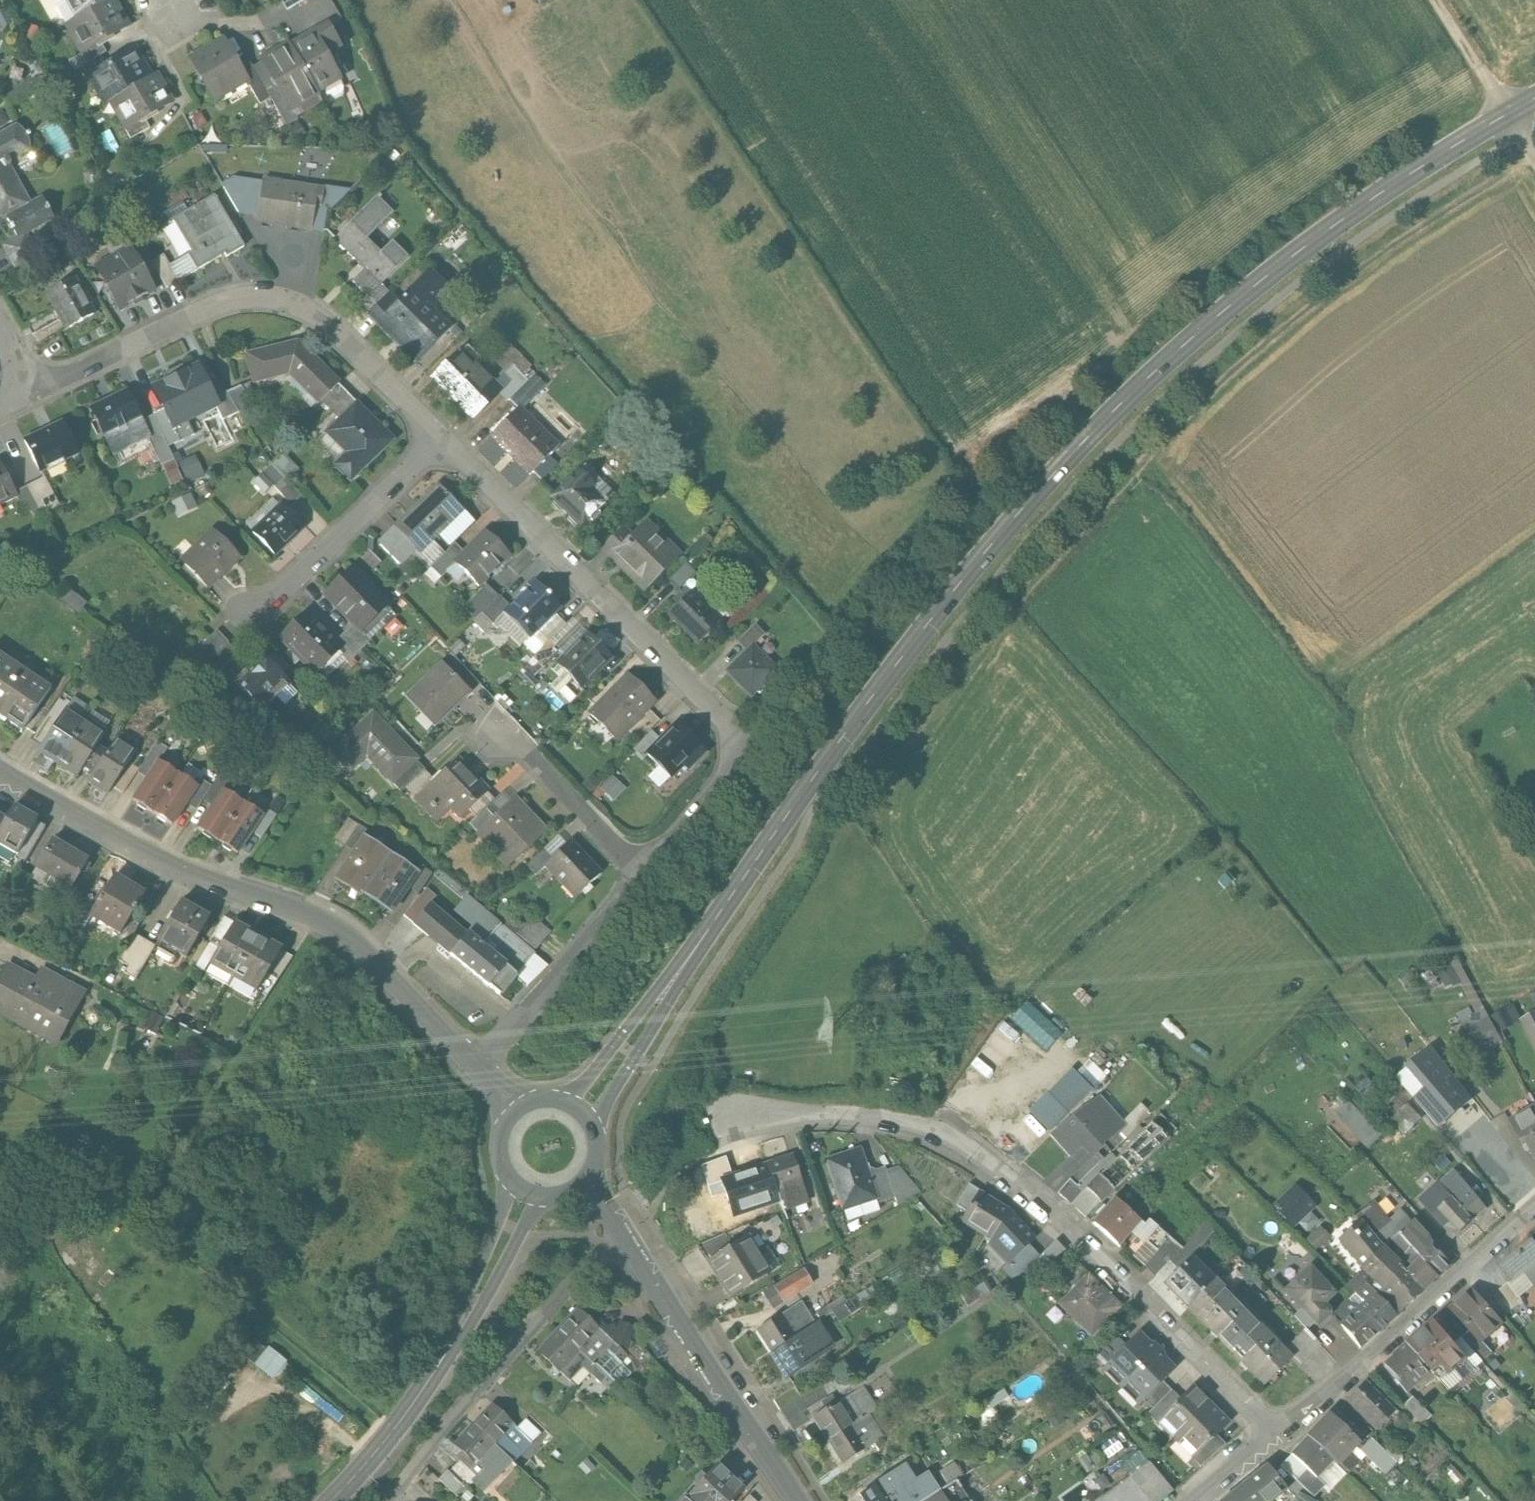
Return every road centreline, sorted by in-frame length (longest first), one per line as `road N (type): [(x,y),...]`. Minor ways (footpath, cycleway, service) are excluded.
road 1 (tertiary): [(583,1111),(820,783),(1129,398),(1319,238),(1534,102)]
road 2 (residential): [(1273,1441),(1106,1266),(1032,1198),(976,1161),(896,1122),(734,1115)]
road 3 (residential): [(643,872),(734,767),(730,731),(443,434)]
road 4 (residential): [(476,1073),(383,965),(340,933),(103,832),(0,771)]
road 5 (residential): [(443,434),(319,313),(269,299),(199,315),(36,394)]
road 6 (tertiary): [(333,1500),(440,1366),(528,1196)]
road 7 (residential): [(625,1234),(492,1364),(381,1500)]
road 8 (residential): [(1534,1212),(1273,1441)]
road 9 (residential): [(625,1234),(799,1500)]
road 10 (residential): [(443,434),(252,615)]
road 11 (residential): [(476,1073),(643,872)]
road 12 (residential): [(643,872),(503,738)]
road 13 (track): [(1520,135),(1434,0)]

